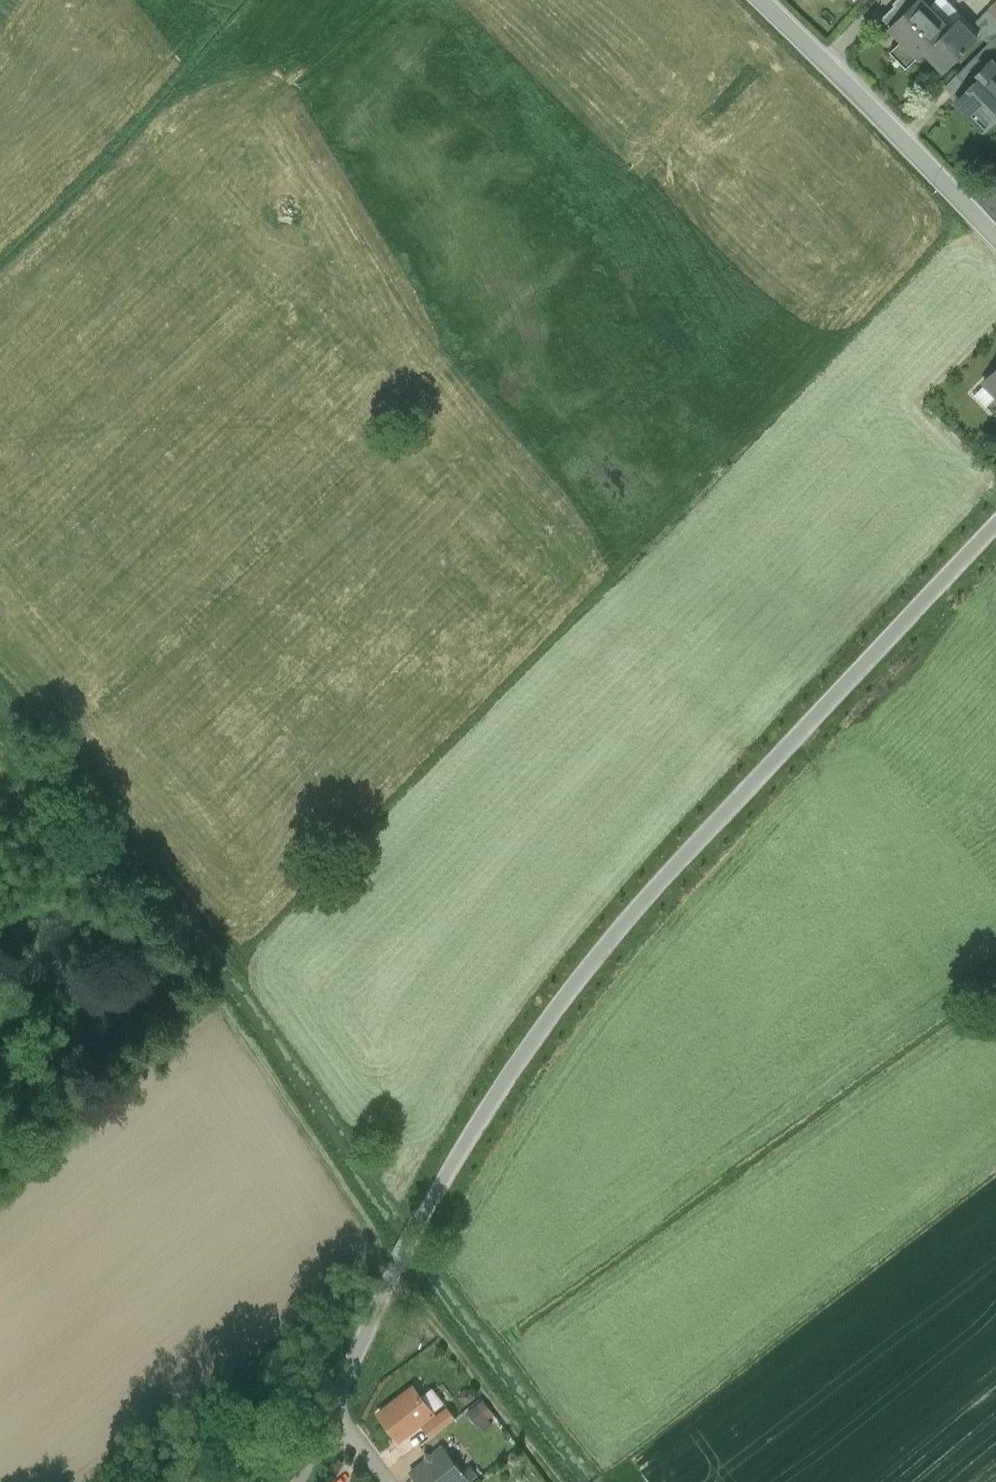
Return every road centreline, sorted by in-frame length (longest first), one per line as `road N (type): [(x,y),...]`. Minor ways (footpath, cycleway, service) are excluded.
road 1 (track): [(995,524),(656,887),(566,995),(420,1223),(297,1481)]
road 2 (residential): [(761,0),(995,236)]
road 3 (track): [(558,1481),(395,1271)]

